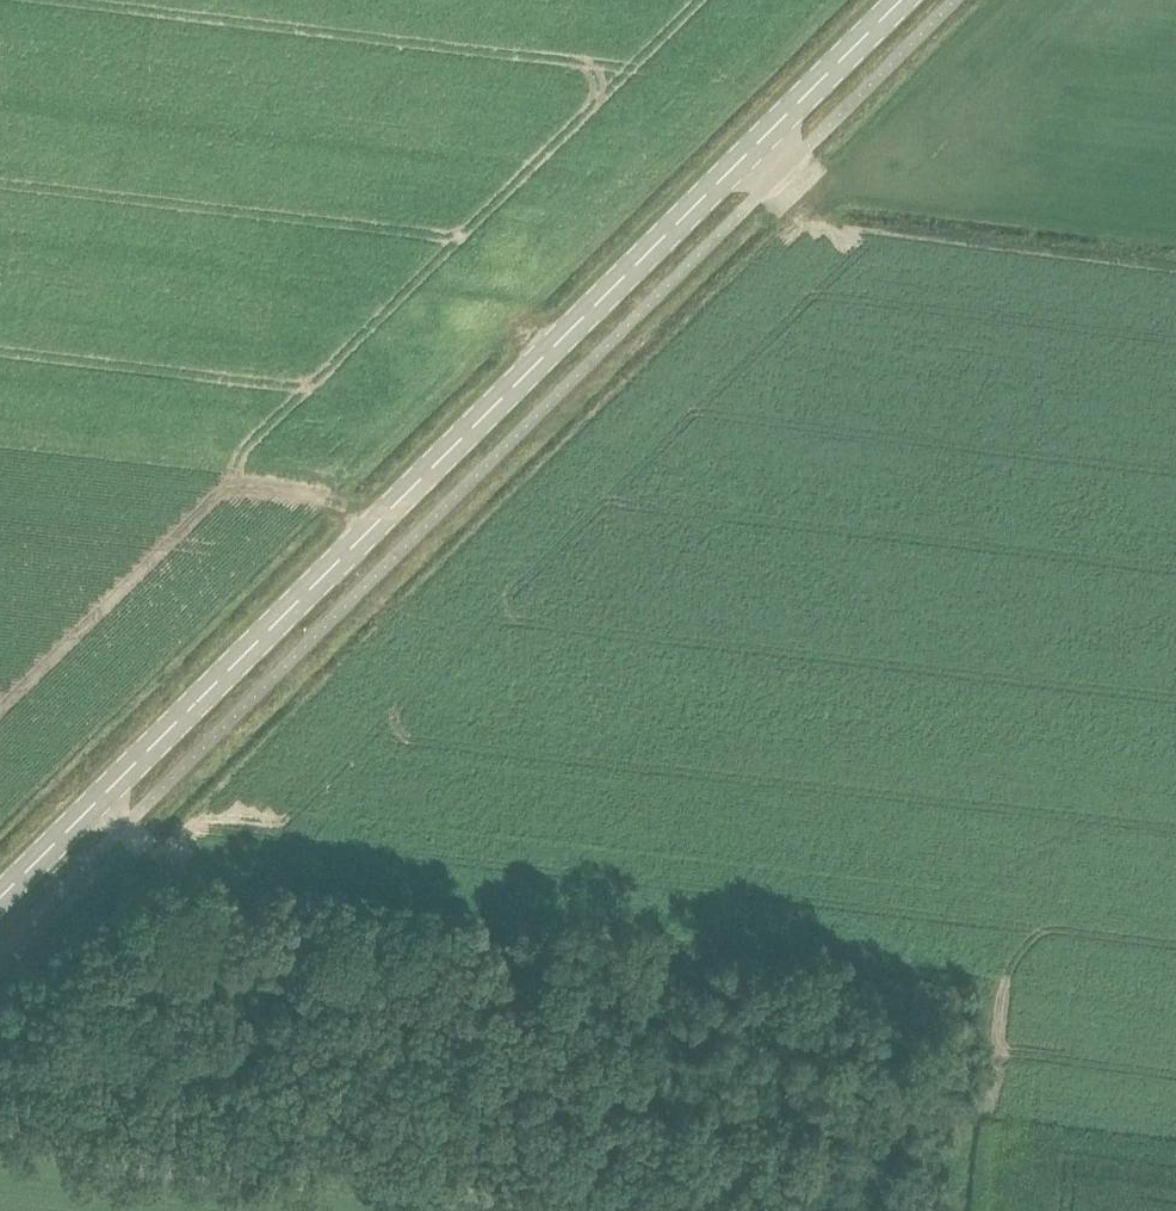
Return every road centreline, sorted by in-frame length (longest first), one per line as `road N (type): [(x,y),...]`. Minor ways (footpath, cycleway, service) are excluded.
road 1 (tertiary): [(0,908),(913,0)]

